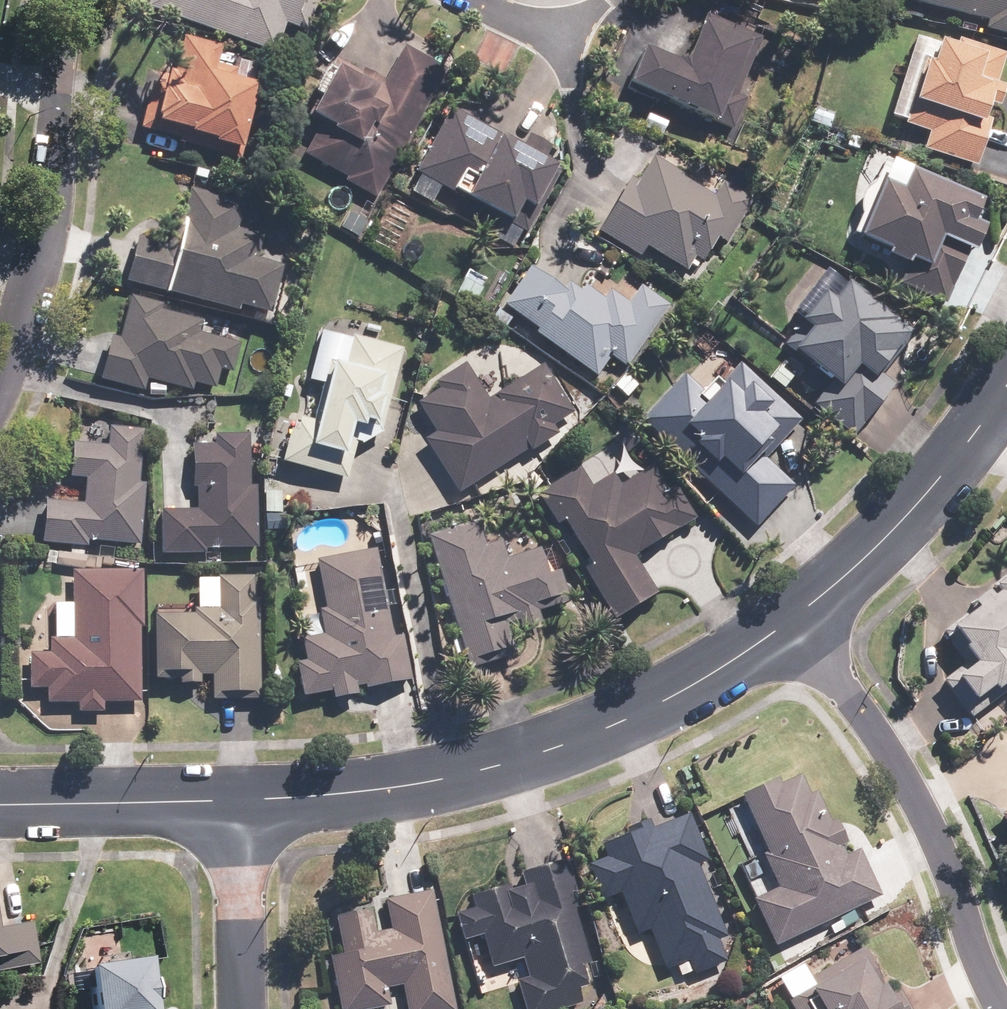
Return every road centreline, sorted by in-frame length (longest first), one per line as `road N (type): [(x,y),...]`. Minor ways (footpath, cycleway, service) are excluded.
road 1 (residential): [(228,802),(392,791),(555,751),(790,624)]
road 2 (residential): [(790,624),(923,816),(1001,1008)]
road 3 (residential): [(68,0),(57,42),(48,195),(0,359)]
road 4 (residential): [(790,624),(891,525),(1006,372)]
road 5 (residential): [(0,801),(228,802)]
road 6 (residential): [(228,802),(240,1008)]

